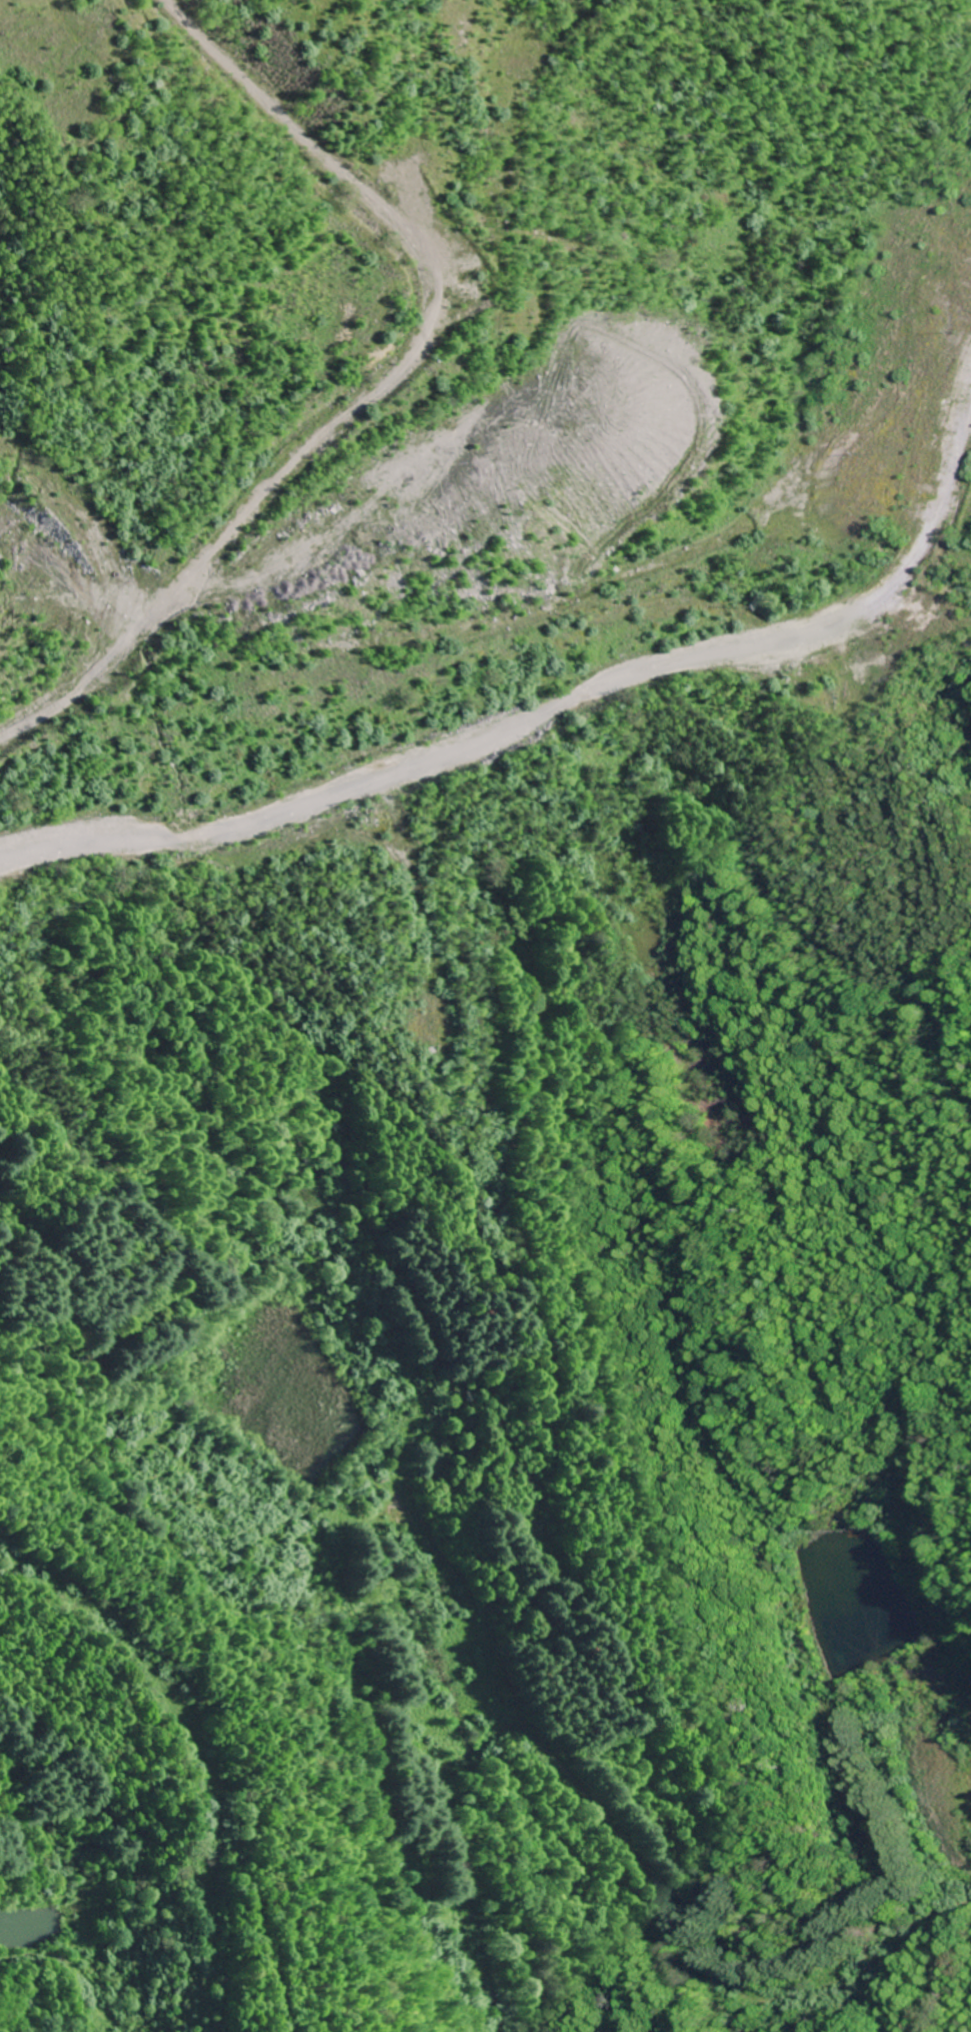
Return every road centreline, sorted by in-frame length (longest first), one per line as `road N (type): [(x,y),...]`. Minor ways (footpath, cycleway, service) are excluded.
road 1 (track): [(508,2031),(442,1793),(455,1765),(487,1744),(534,1739),(568,1761),(622,1827),(689,1943),(720,1976),(755,1991),(793,1993),(835,1980),(970,1897)]
road 2 (track): [(970,1098),(920,988),(829,912),(776,849),(691,657)]
road 3 (track): [(0,1544),(64,1582),(165,1675),(195,1722),(234,1849)]
road 4 (track): [(0,1959),(58,1958),(128,2031)]

